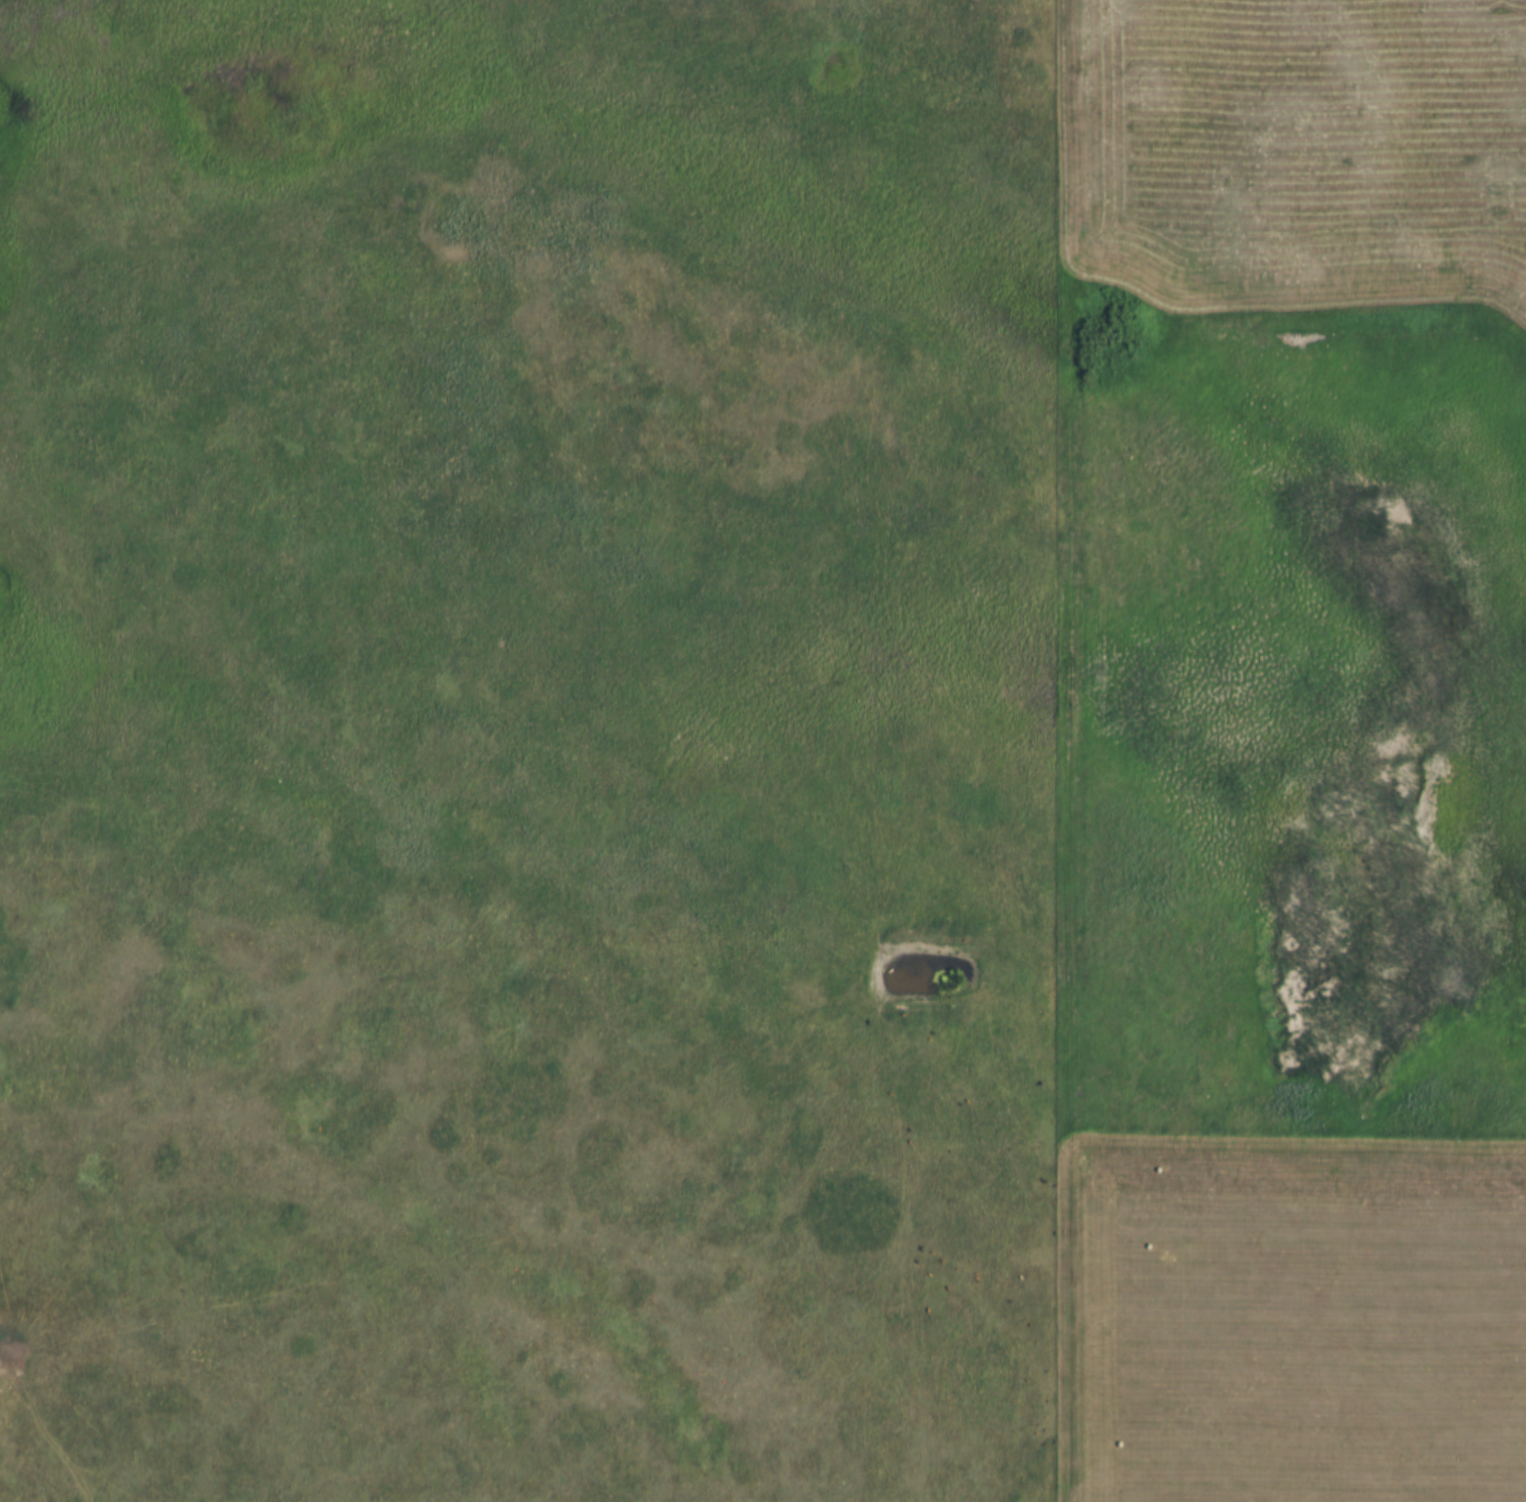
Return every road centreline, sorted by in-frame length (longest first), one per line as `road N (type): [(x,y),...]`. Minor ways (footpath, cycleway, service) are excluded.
road 1 (track): [(1059,0),(1066,1501)]

